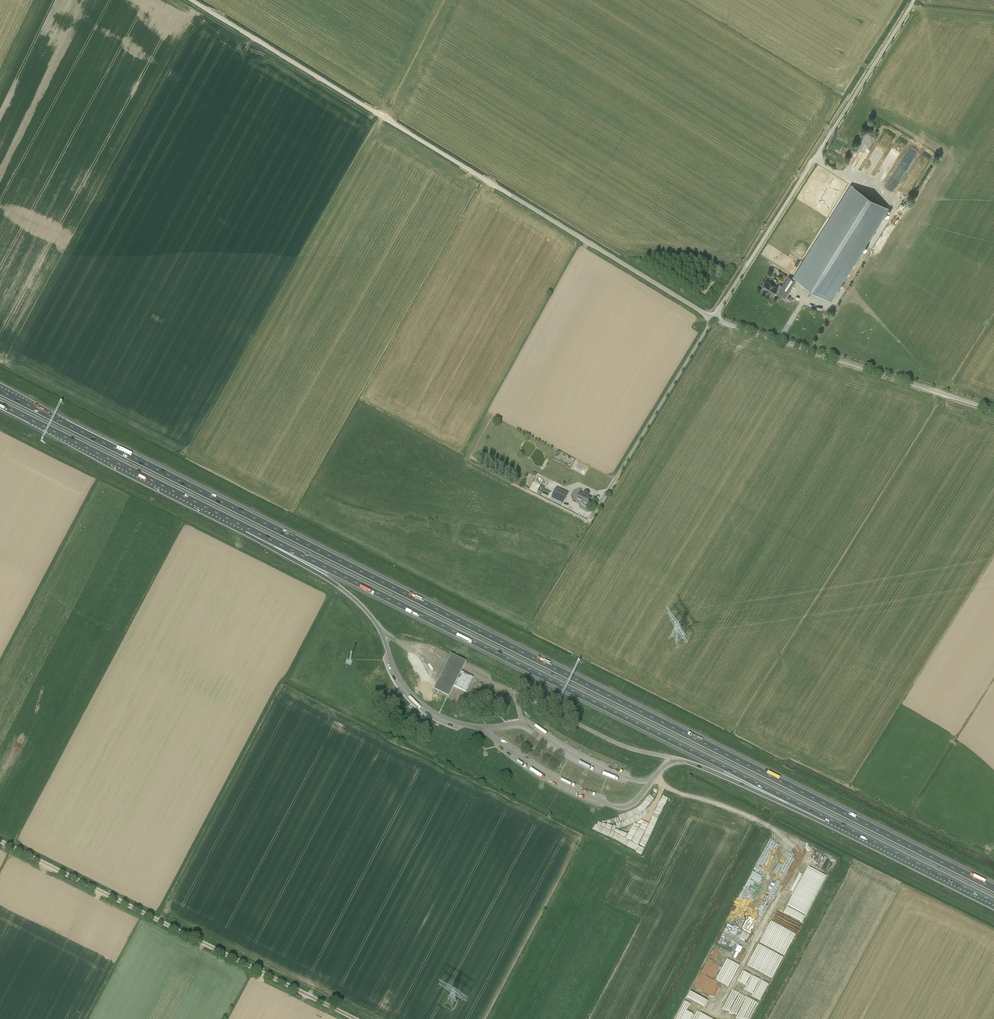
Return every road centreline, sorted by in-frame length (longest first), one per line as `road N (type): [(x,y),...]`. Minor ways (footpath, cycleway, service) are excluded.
road 1 (motorway): [(541,1018),(644,914),(676,849),(686,794),(682,733),(648,655),(606,608),(543,570),(342,532),(94,438)]
road 2 (motorway): [(993,888),(94,438)]
road 3 (motorway): [(220,517),(829,819)]
road 4 (motorway): [(220,517),(441,652),(509,731),(538,813),(539,887),(523,951),(488,1018)]
road 5 (motorway): [(993,811),(935,768),(871,746),(787,741),(715,760),(665,787),(624,822),(494,1018)]
road 6 (unclassified): [(714,317),(195,0)]
road 7 (motorway): [(510,1018),(562,956),(606,921),(663,891),(742,867),(849,866),(910,881),(993,918)]
road 8 (unclassified): [(355,1018),(0,840)]
road 9 (unclassified): [(714,317),(914,0)]
road 10 (unclassified): [(993,409),(714,317)]
road 11 (motorway): [(0,404),(220,517)]
road 12 (motorway): [(220,517),(327,578),(382,633)]
road 13 (motorway): [(829,819),(993,902)]
road 14 (motorway): [(682,760),(829,819)]

